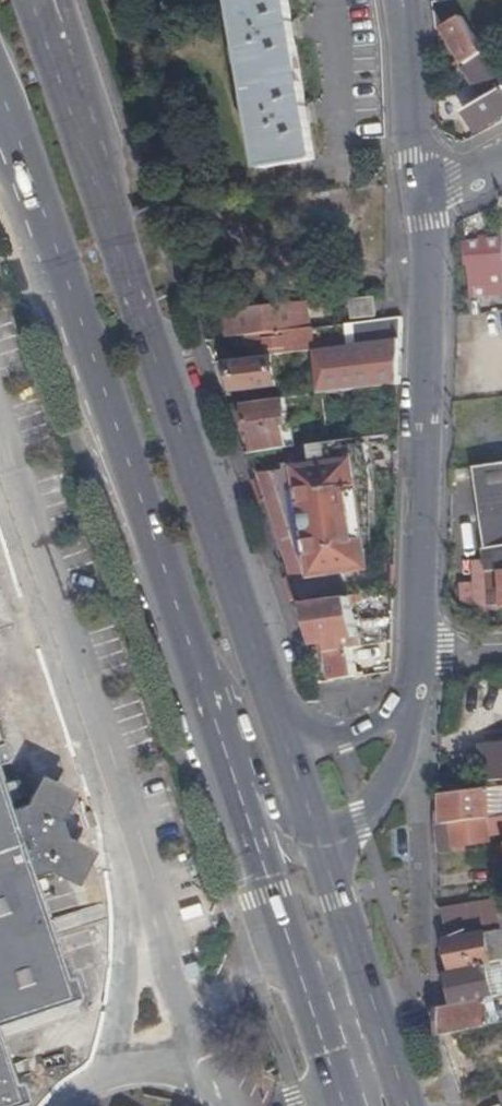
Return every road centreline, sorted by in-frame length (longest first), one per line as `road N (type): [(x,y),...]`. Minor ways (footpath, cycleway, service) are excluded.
road 1 (primary): [(288,753),(36,3)]
road 2 (primary): [(183,633),(344,1105)]
road 3 (residential): [(408,655),(430,224),(423,197)]
road 4 (primary): [(0,89),(137,484)]
road 5 (motorway): [(0,165),(88,412),(137,484)]
road 6 (primary): [(407,1105),(315,838)]
road 7 (residential): [(183,633),(226,673),(280,826),(295,839),(315,838)]
road 8 (residential): [(423,197),(412,154),(401,0)]
road 9 (residential): [(315,838),(362,819),(404,753),(405,704)]
road 10 (primary): [(137,484),(183,633)]
road 11 (residential): [(405,704),(372,726),(288,753)]

